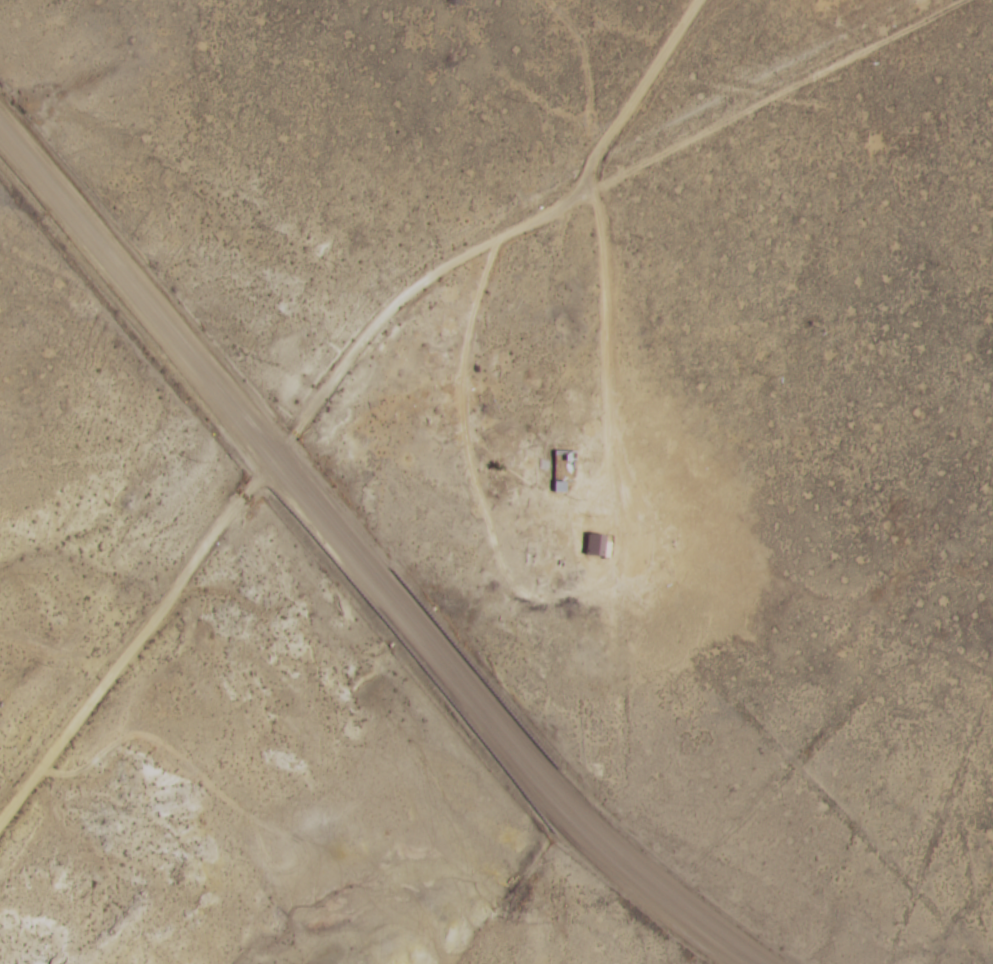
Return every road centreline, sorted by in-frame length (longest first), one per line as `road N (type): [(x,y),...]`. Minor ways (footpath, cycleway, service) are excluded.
road 1 (track): [(0,826),(106,678),(407,296),(447,266),(598,186),(976,0)]
road 2 (residential): [(77,234),(536,776),(684,963)]
road 3 (residential): [(707,0),(601,158),(607,382),(624,490),(670,563),(749,598)]

